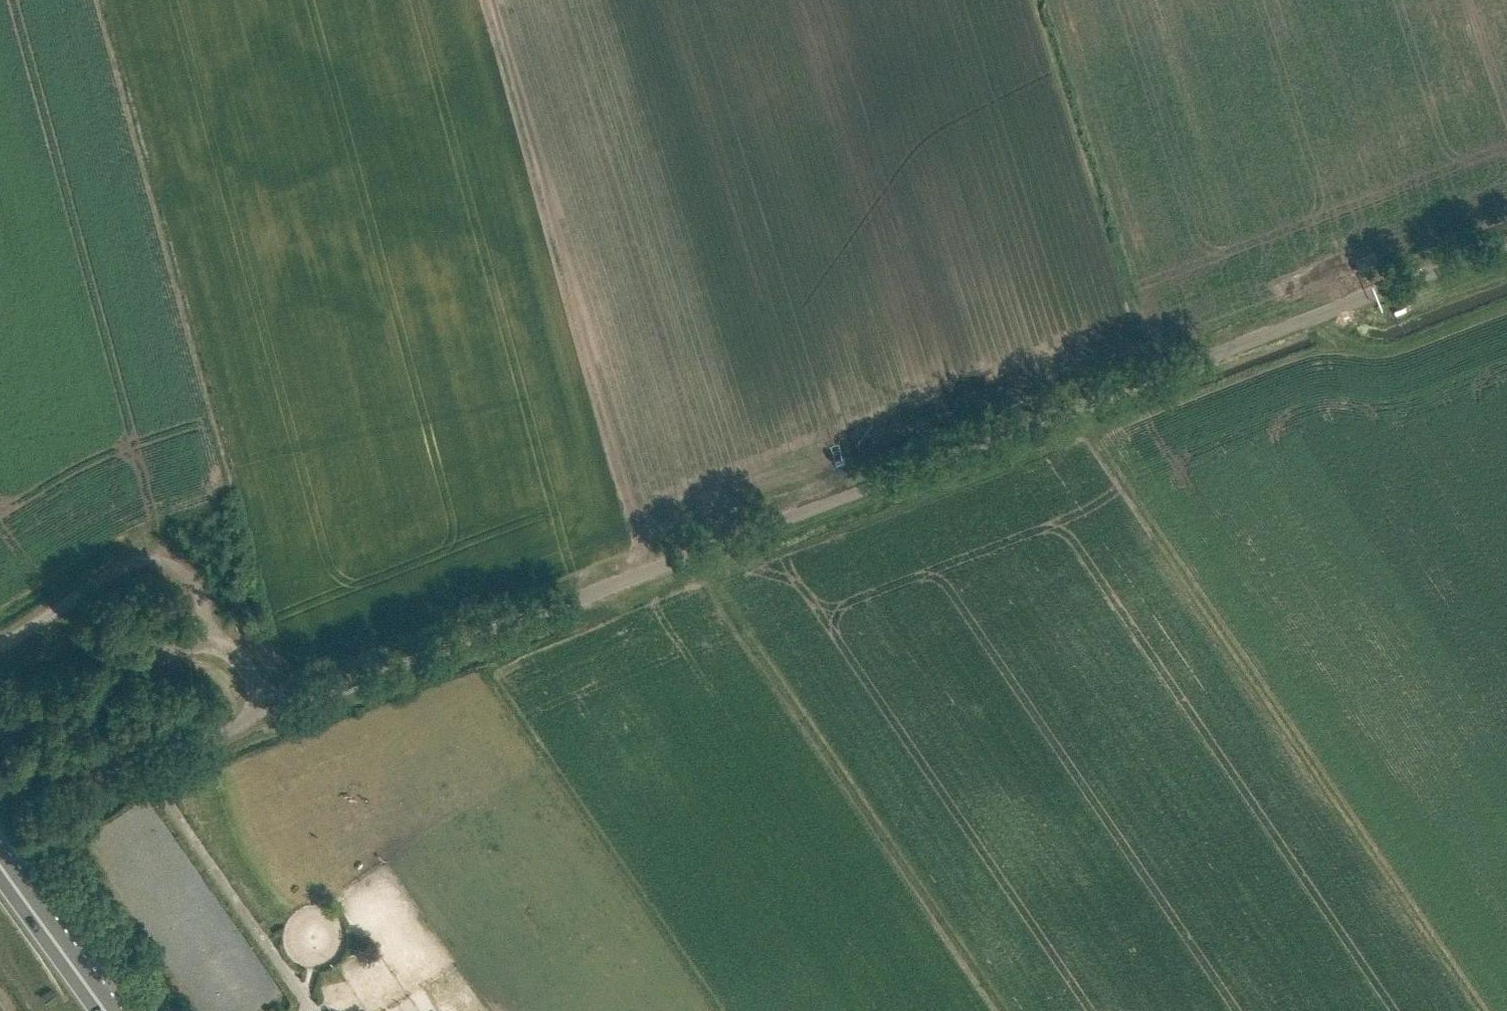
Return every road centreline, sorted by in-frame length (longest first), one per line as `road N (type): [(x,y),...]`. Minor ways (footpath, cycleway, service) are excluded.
road 1 (unclassified): [(216,637),(275,701),(315,700),(1506,244)]
road 2 (unclassified): [(0,646),(124,567),(156,561),(181,574),(216,637)]
road 3 (unclassified): [(0,719),(216,637)]
road 4 (trunk): [(104,1010),(0,865)]

